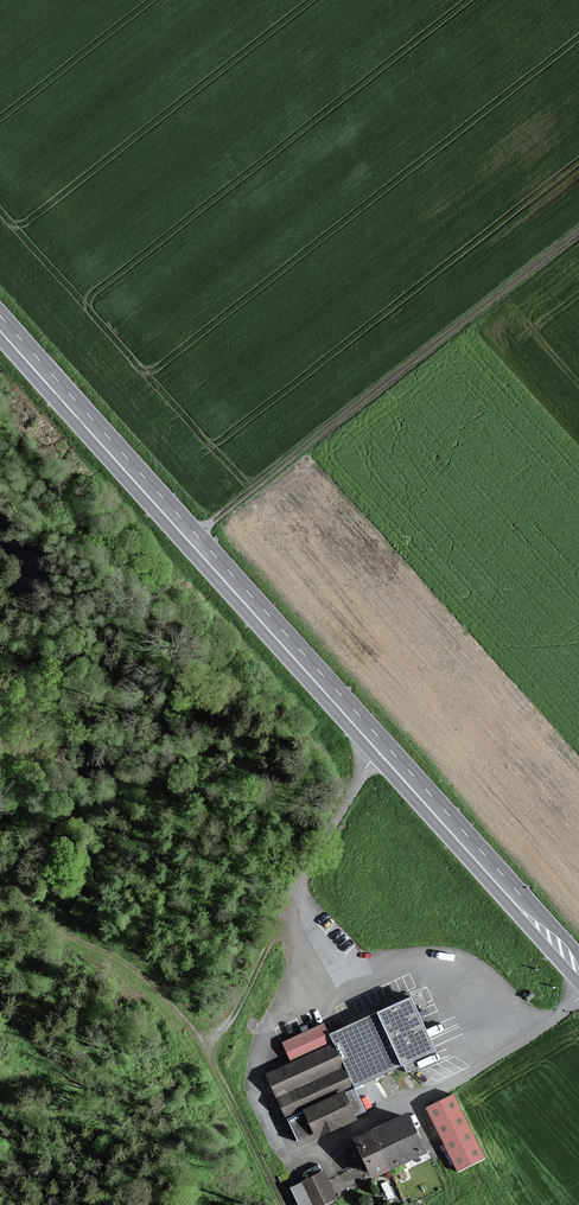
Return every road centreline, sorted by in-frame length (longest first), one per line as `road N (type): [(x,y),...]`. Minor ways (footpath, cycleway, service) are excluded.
road 1 (primary): [(0,330),(578,972)]
road 2 (track): [(578,234),(189,541)]

